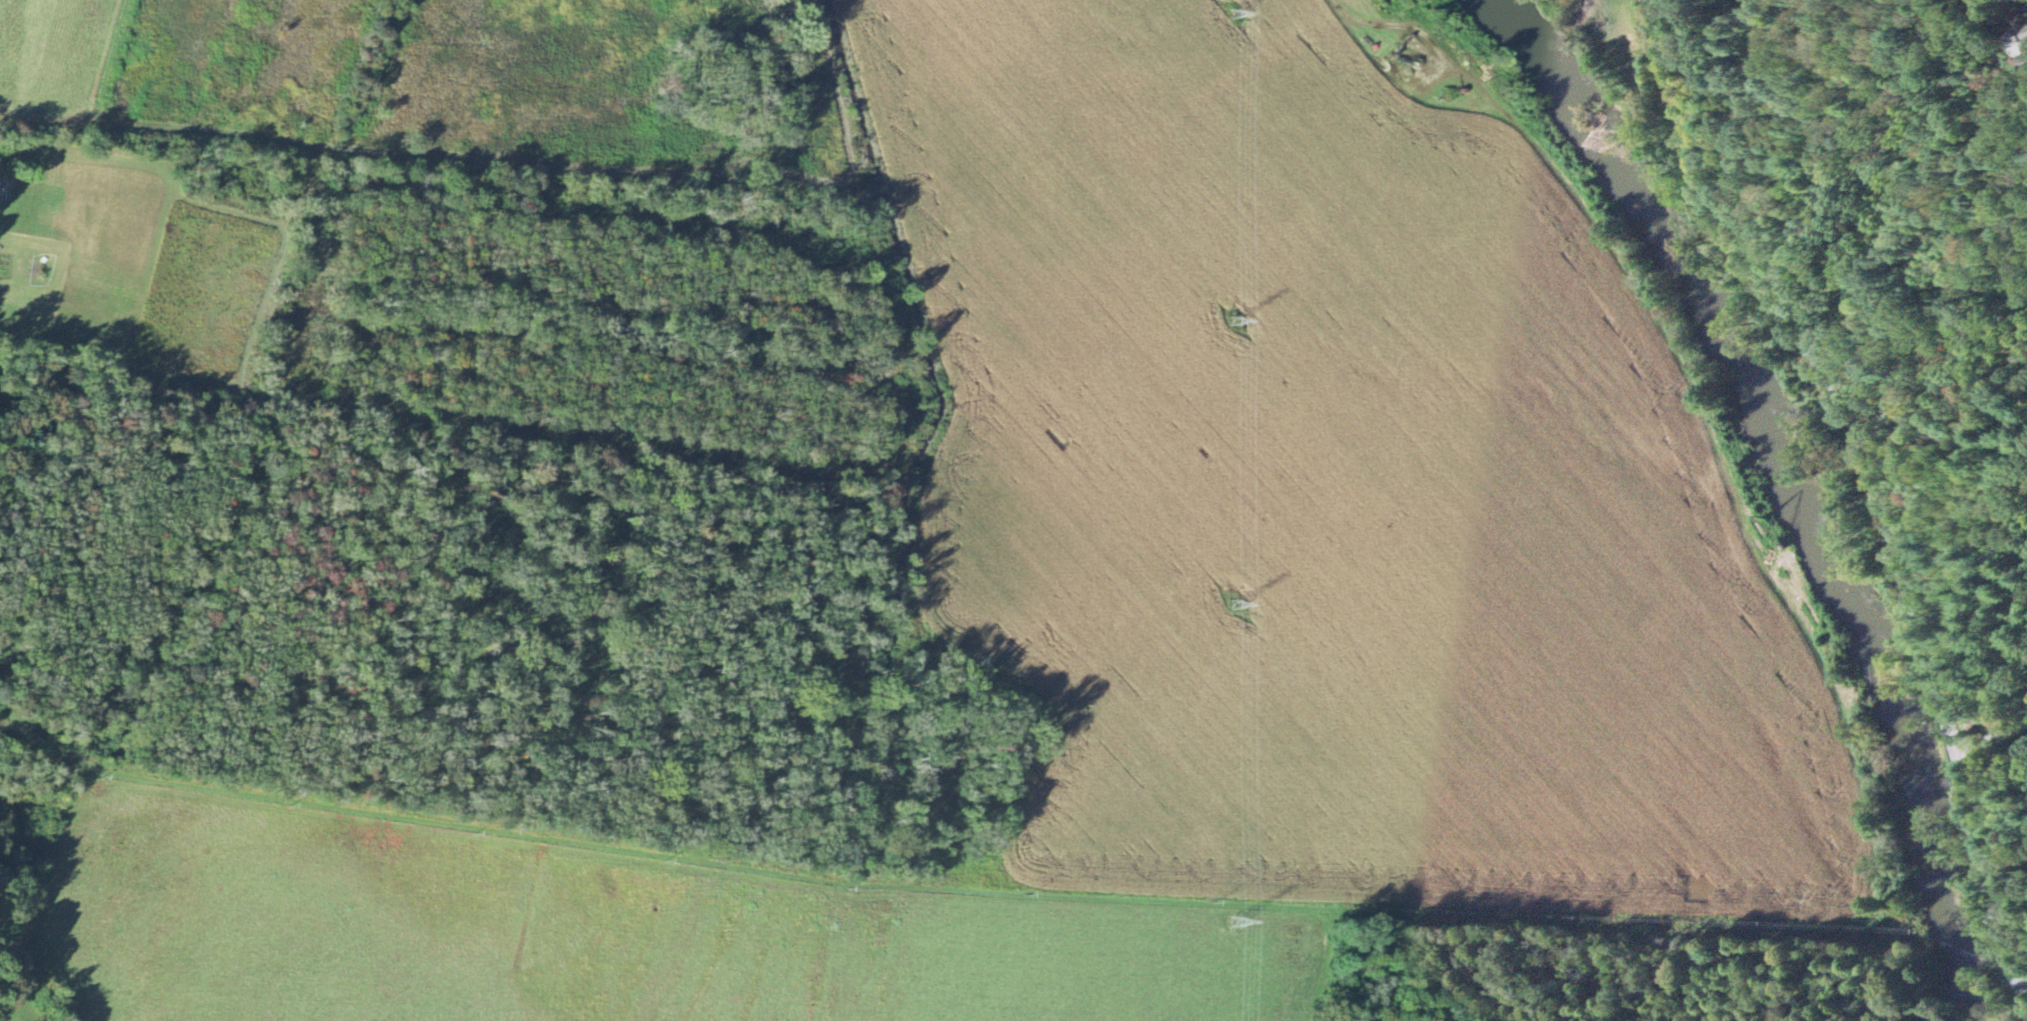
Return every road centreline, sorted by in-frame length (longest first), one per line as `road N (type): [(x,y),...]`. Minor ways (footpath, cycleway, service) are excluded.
road 1 (tertiary): [(2026,982),(2002,941),(1950,721),(1865,460),(1710,198),(1652,0)]
road 2 (track): [(910,489),(565,444),(506,427),(164,377),(106,355)]
road 3 (track): [(0,160),(146,175),(136,277),(106,355)]
road 4 (track): [(1494,105),(1431,35),(1372,25),(1337,0)]
road 5 (residential): [(1917,620),(2026,566)]

